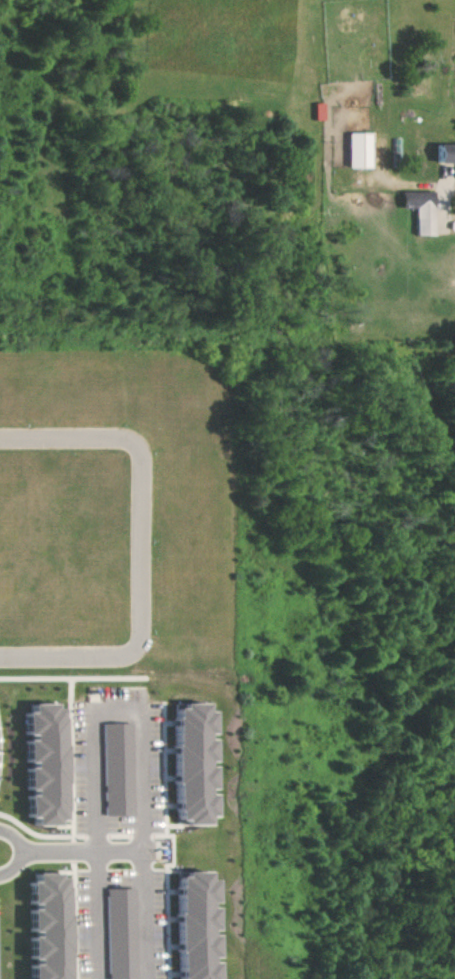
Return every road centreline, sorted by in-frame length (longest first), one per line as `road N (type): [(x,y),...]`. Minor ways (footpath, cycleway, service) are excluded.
road 1 (residential): [(0,658),(115,657),(138,646),(143,622),(140,452),(128,440),(0,440)]

